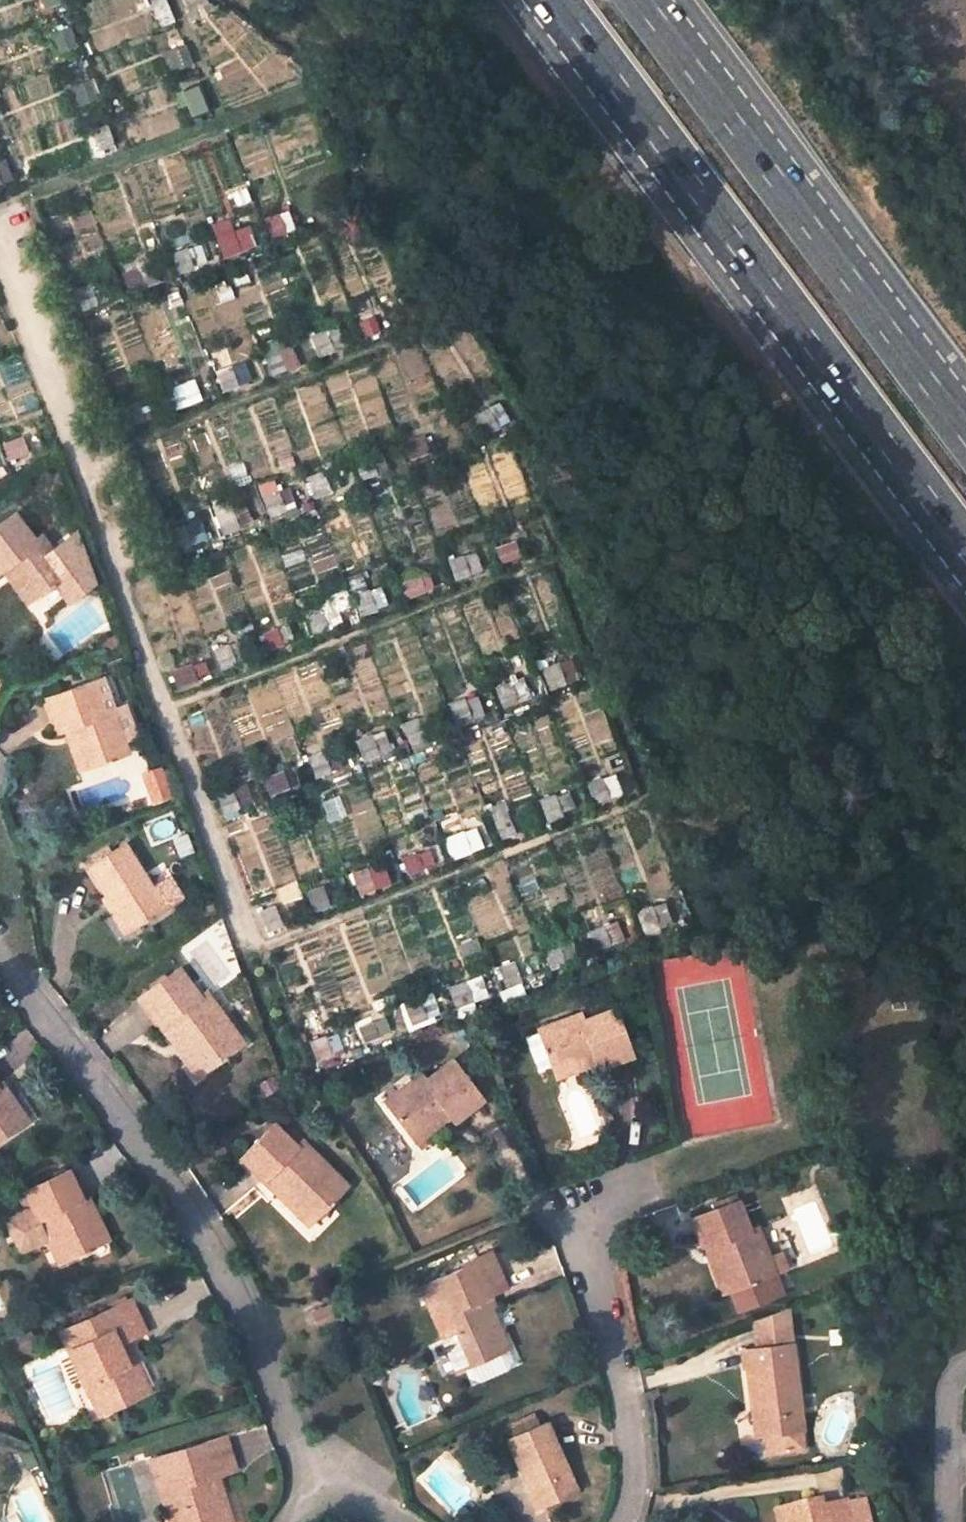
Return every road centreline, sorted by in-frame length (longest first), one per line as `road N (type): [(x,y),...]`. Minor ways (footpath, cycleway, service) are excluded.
road 1 (track): [(0,266),(250,943)]
road 2 (trunk): [(545,0),(965,561)]
road 3 (residential): [(311,1490),(230,1283),(139,1141),(0,959)]
road 4 (trunk): [(965,423),(648,0)]
road 5 (residential): [(584,1212),(633,1456),(630,1506),(620,1521)]

